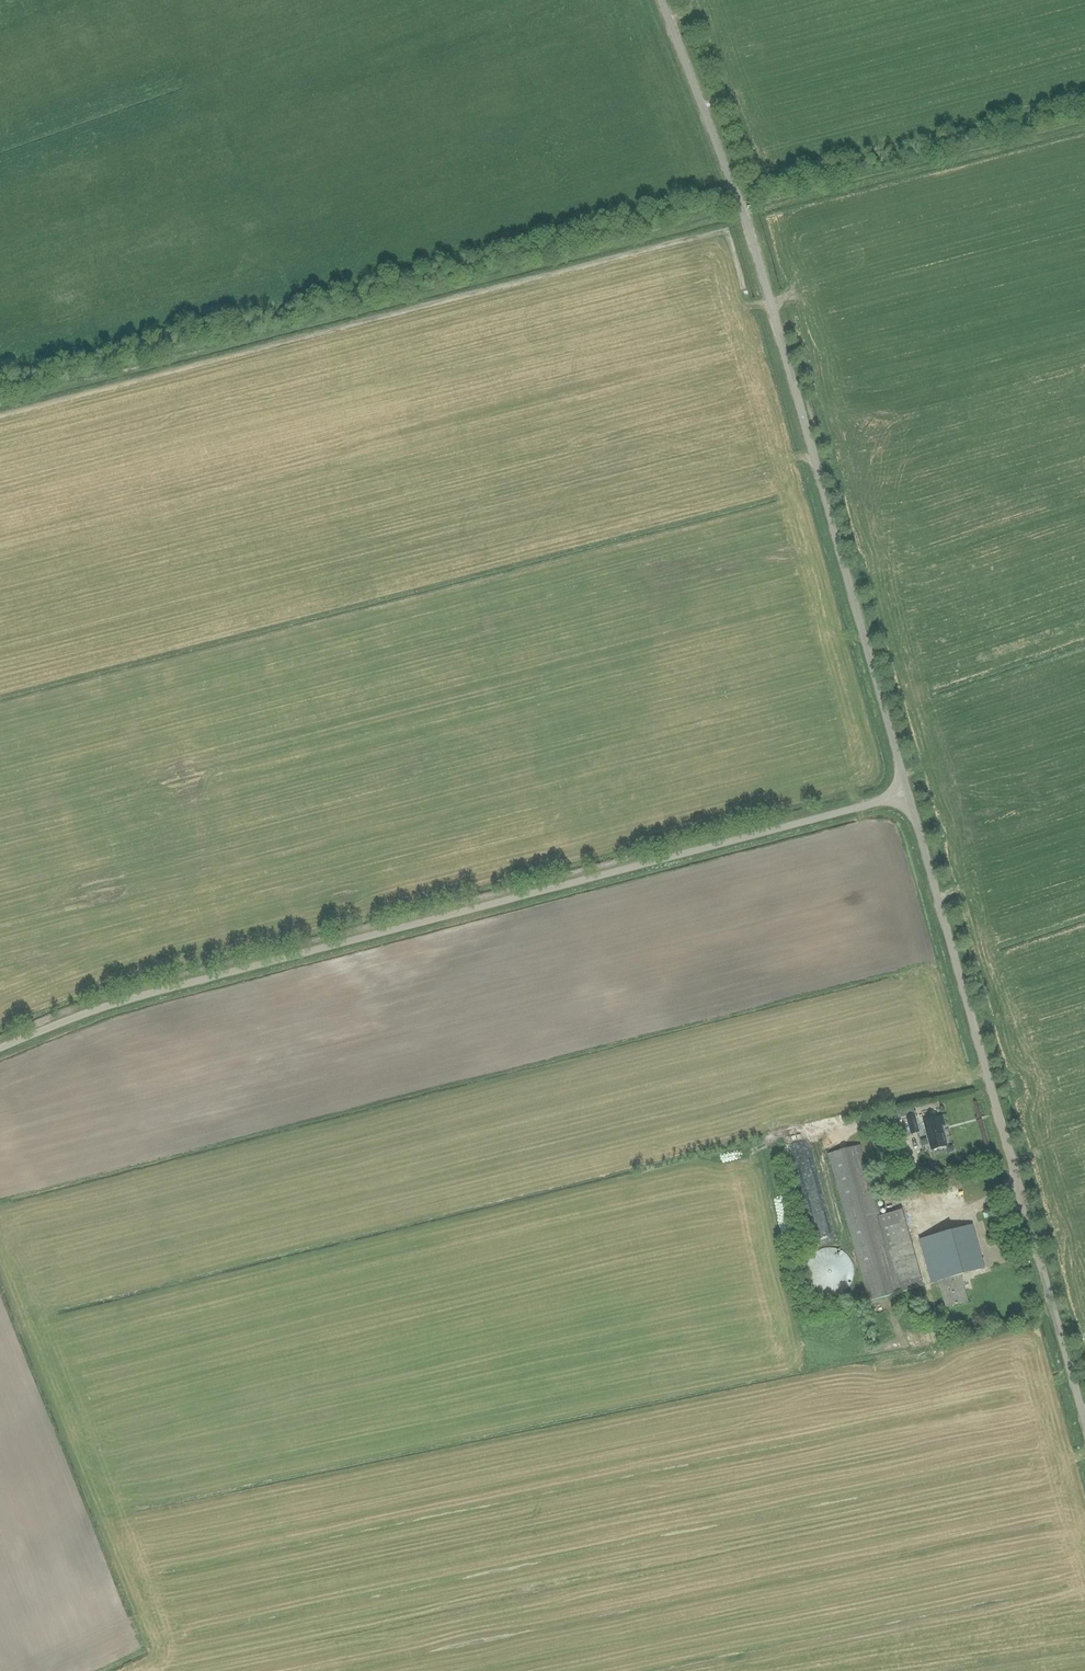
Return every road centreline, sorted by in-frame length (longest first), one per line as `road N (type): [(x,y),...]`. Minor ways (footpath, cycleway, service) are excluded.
road 1 (unclassified): [(0,1047),(102,1007),(908,793)]
road 2 (unclassified): [(908,793),(742,209),(661,0)]
road 3 (unclassified): [(1084,1420),(908,793)]
road 4 (track): [(742,209),(1084,122)]

